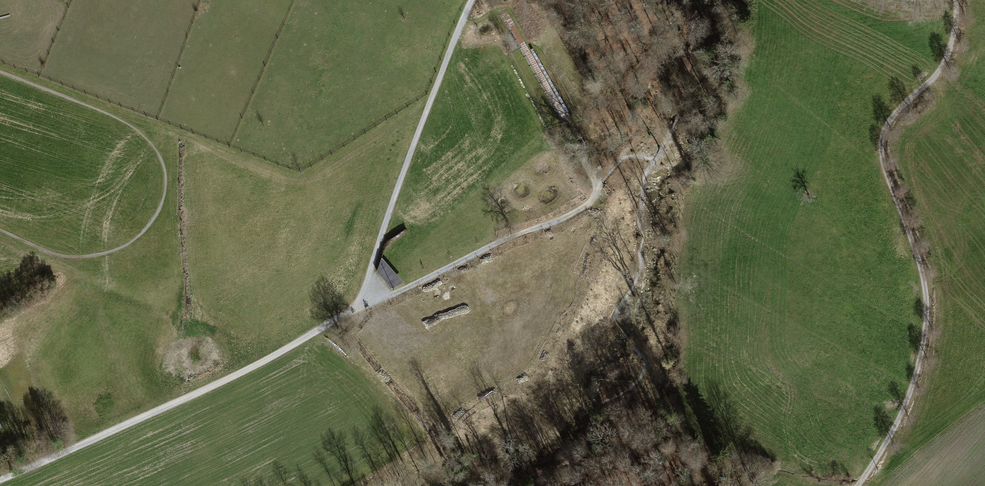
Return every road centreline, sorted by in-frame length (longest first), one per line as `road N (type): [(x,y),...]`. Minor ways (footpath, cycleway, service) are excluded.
road 1 (track): [(859,485),(905,409),(927,320),(922,273),(882,138),(943,66),(956,0)]
road 2 (track): [(0,478),(242,372),(345,316),(368,288)]
road 3 (track): [(345,316),(593,200),(596,181),(569,120)]
road 4 (track): [(473,0),(384,226),(368,288)]

